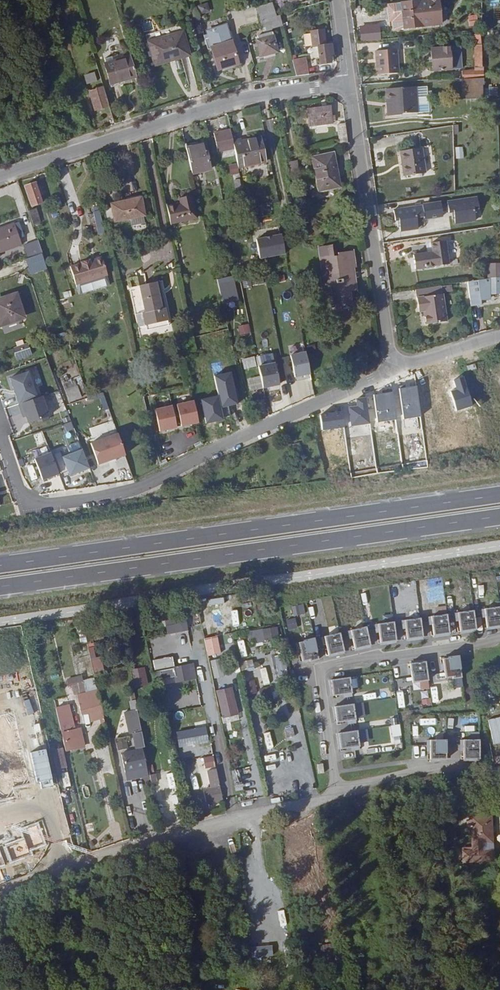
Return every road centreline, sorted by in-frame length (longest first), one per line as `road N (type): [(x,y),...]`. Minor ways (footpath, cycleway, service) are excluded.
road 1 (trunk): [(499,493),(0,564)]
road 2 (trunk): [(0,588),(499,517)]
road 3 (residential): [(0,432),(29,500),(90,498),(146,485),(399,363)]
road 4 (residential): [(349,85),(216,104),(0,179)]
road 5 (residential): [(0,890),(336,793)]
road 6 (residential): [(336,793),(319,679),(324,667),(499,638)]
road 7 (unclassified): [(349,85),(384,326),(399,363)]
road 8 (residential): [(336,793),(442,774),(499,775)]

